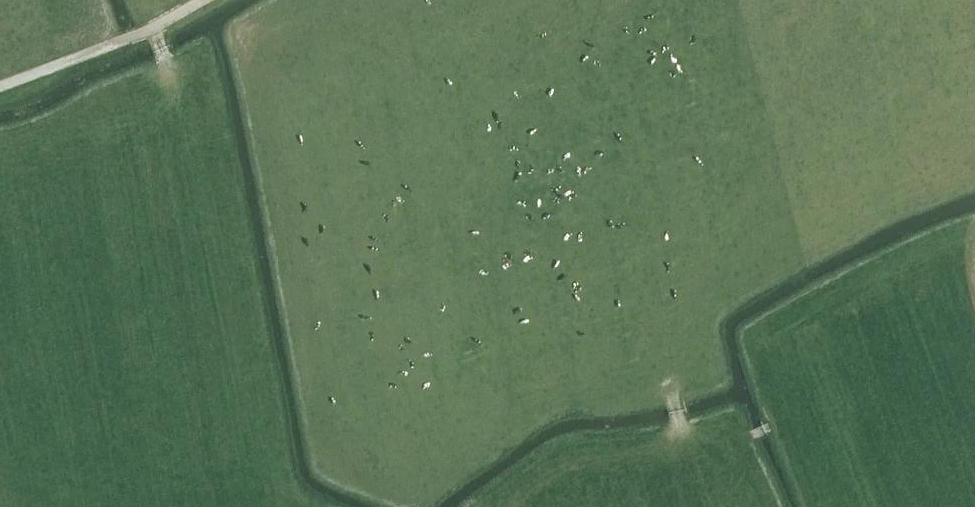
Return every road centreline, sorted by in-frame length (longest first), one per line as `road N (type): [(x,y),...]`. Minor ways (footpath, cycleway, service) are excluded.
road 1 (track): [(207,0),(155,29),(0,86)]

